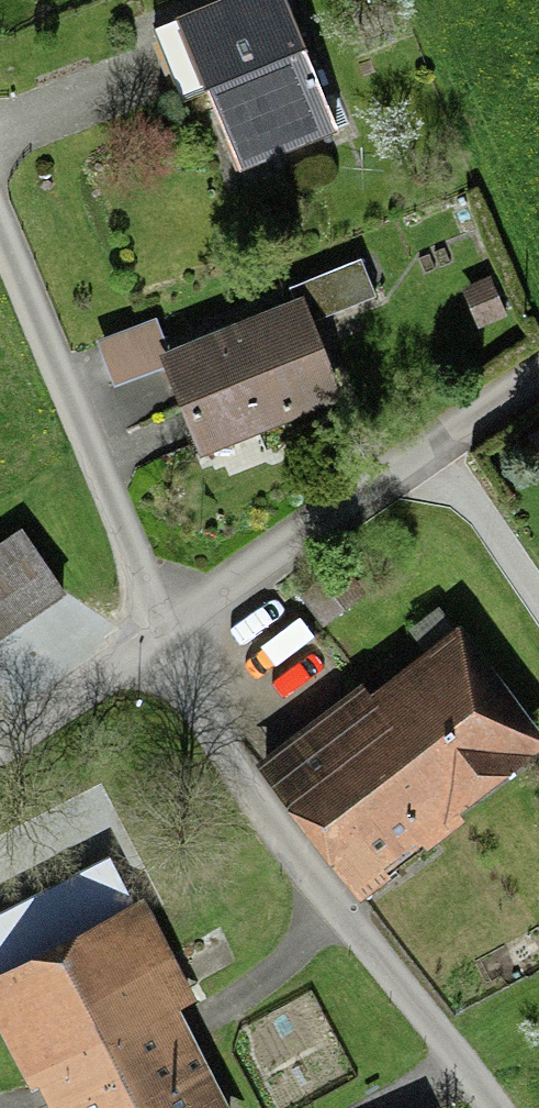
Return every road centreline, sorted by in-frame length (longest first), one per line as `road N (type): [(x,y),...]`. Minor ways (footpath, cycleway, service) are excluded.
road 1 (residential): [(156,636),(217,746),(485,1107)]
road 2 (residential): [(538,370),(156,636)]
road 3 (residential): [(0,224),(114,496),(156,636)]
road 4 (residential): [(156,636),(0,742)]

